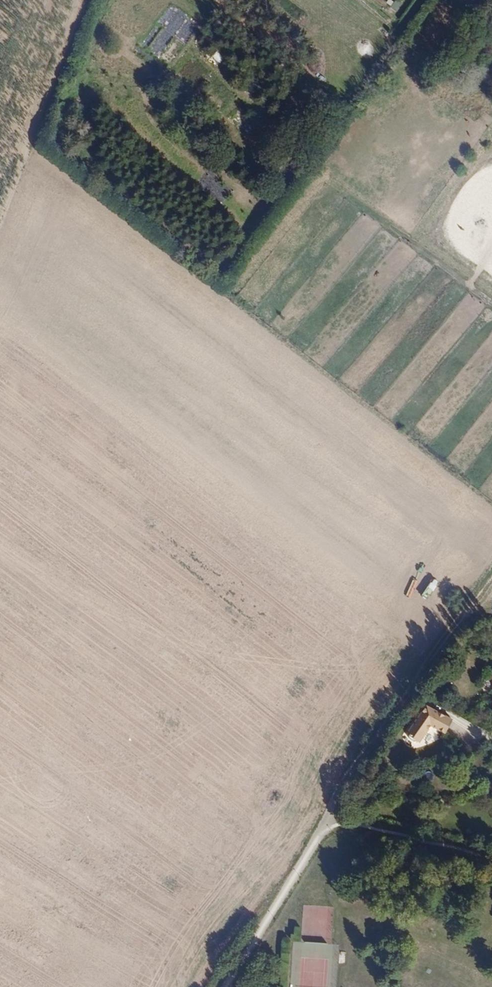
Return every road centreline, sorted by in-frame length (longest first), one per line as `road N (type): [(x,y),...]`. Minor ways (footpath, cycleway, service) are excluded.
road 1 (track): [(229,986),(354,766),(491,581)]

